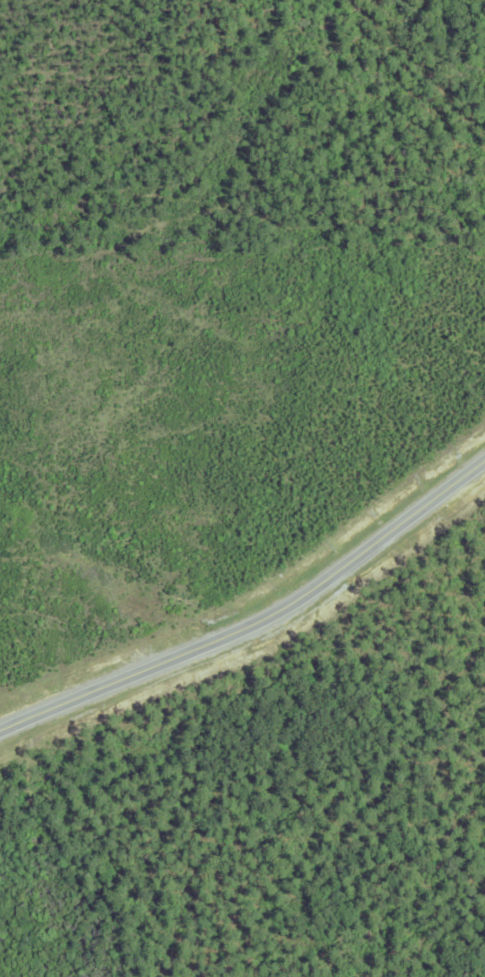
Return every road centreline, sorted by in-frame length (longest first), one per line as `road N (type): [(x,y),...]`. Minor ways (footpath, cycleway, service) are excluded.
road 1 (residential): [(0,733),(281,614),(484,465)]

